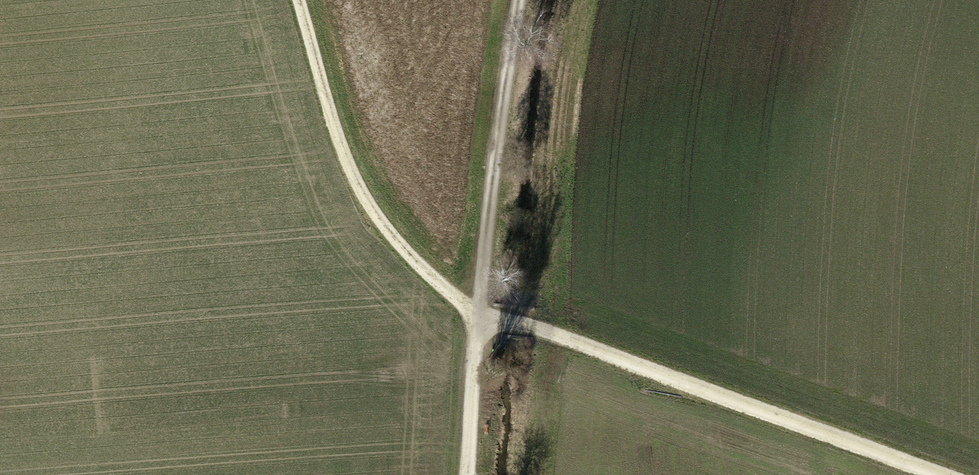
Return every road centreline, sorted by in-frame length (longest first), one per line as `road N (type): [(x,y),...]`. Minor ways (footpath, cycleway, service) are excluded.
road 1 (track): [(939,474),(482,312)]
road 2 (track): [(471,474),(517,0)]
road 3 (track): [(300,0),(354,174),(411,255),(482,312)]

